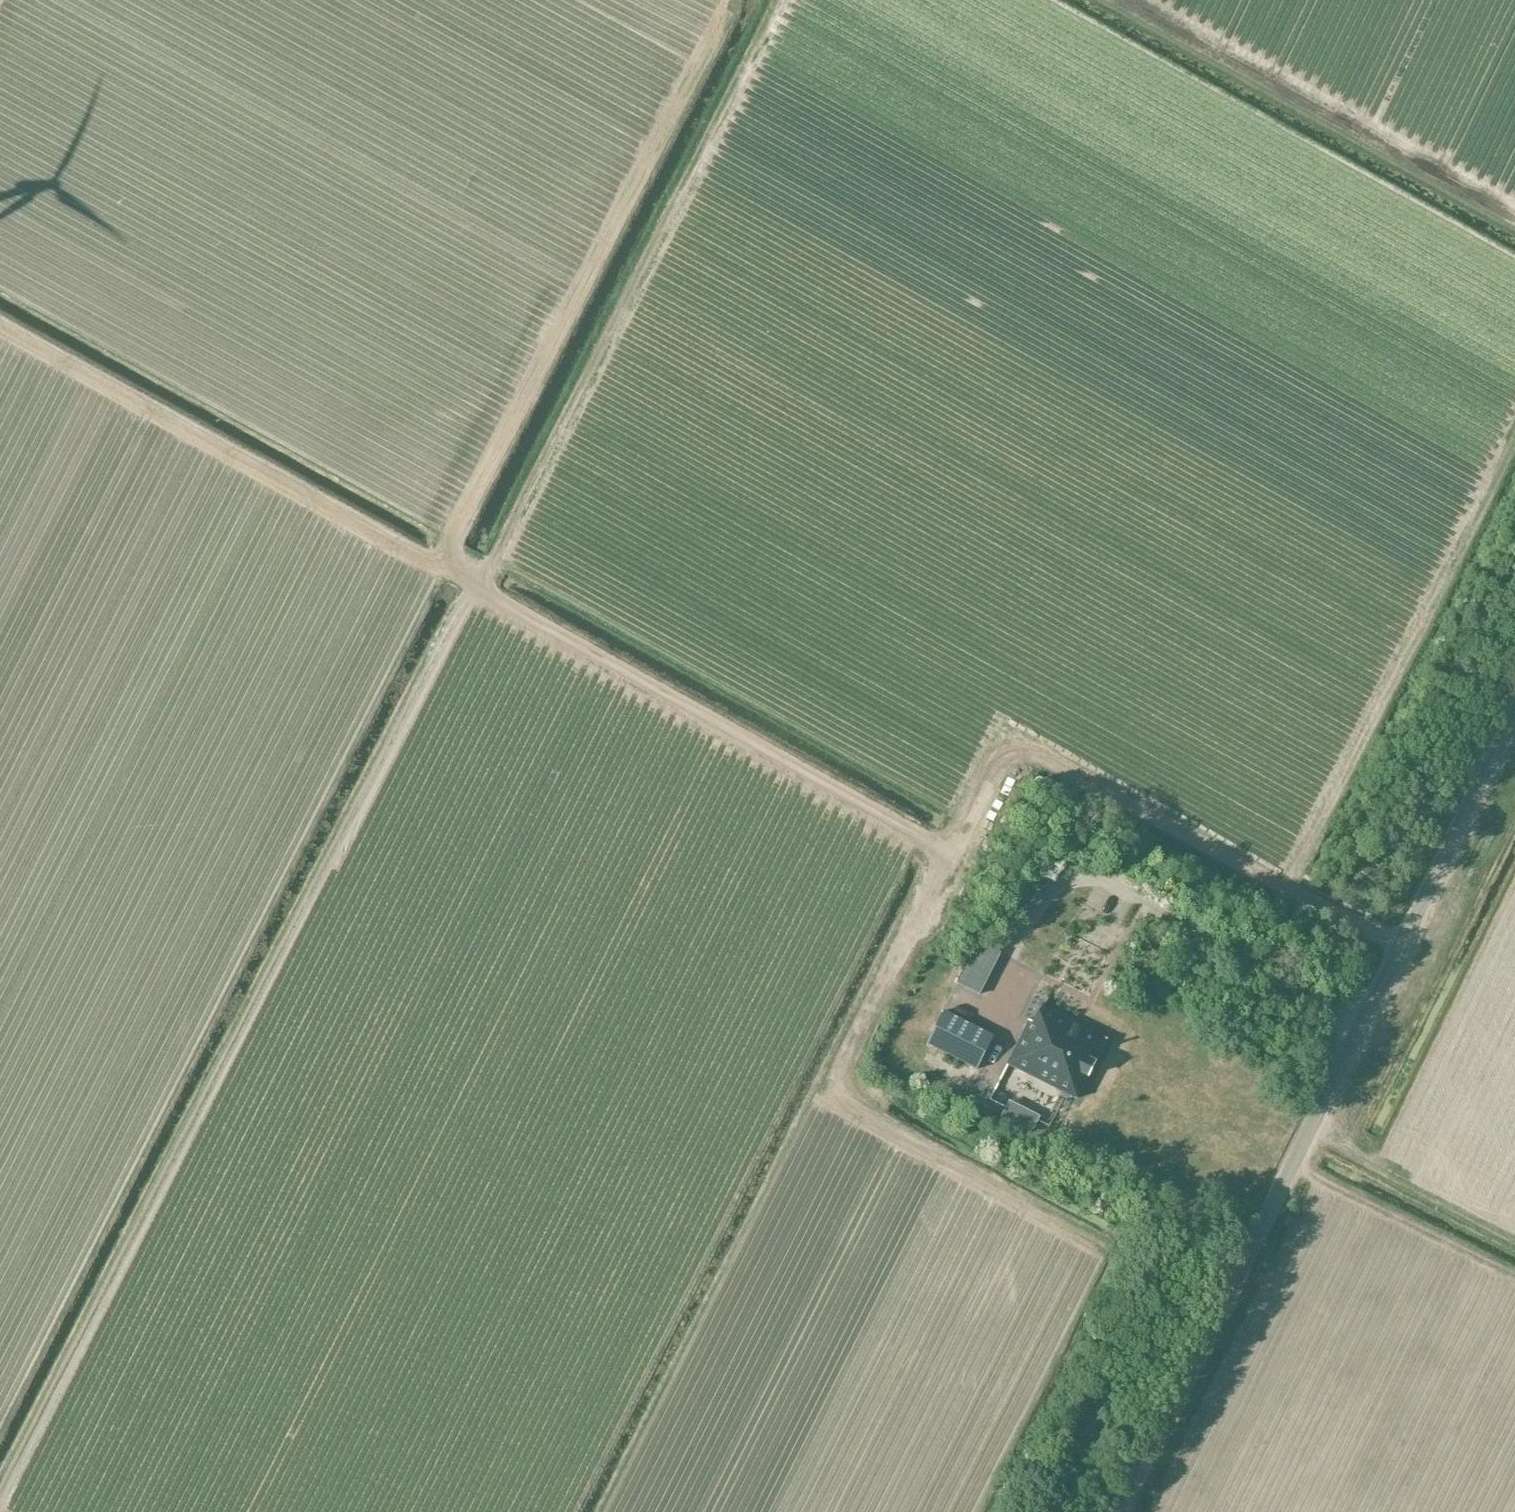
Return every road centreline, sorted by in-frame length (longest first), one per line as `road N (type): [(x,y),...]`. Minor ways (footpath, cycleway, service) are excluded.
road 1 (track): [(0,325),(926,835),(963,839),(1021,755),(1399,943)]
road 2 (unclassified): [(1117,1511),(1514,711)]

